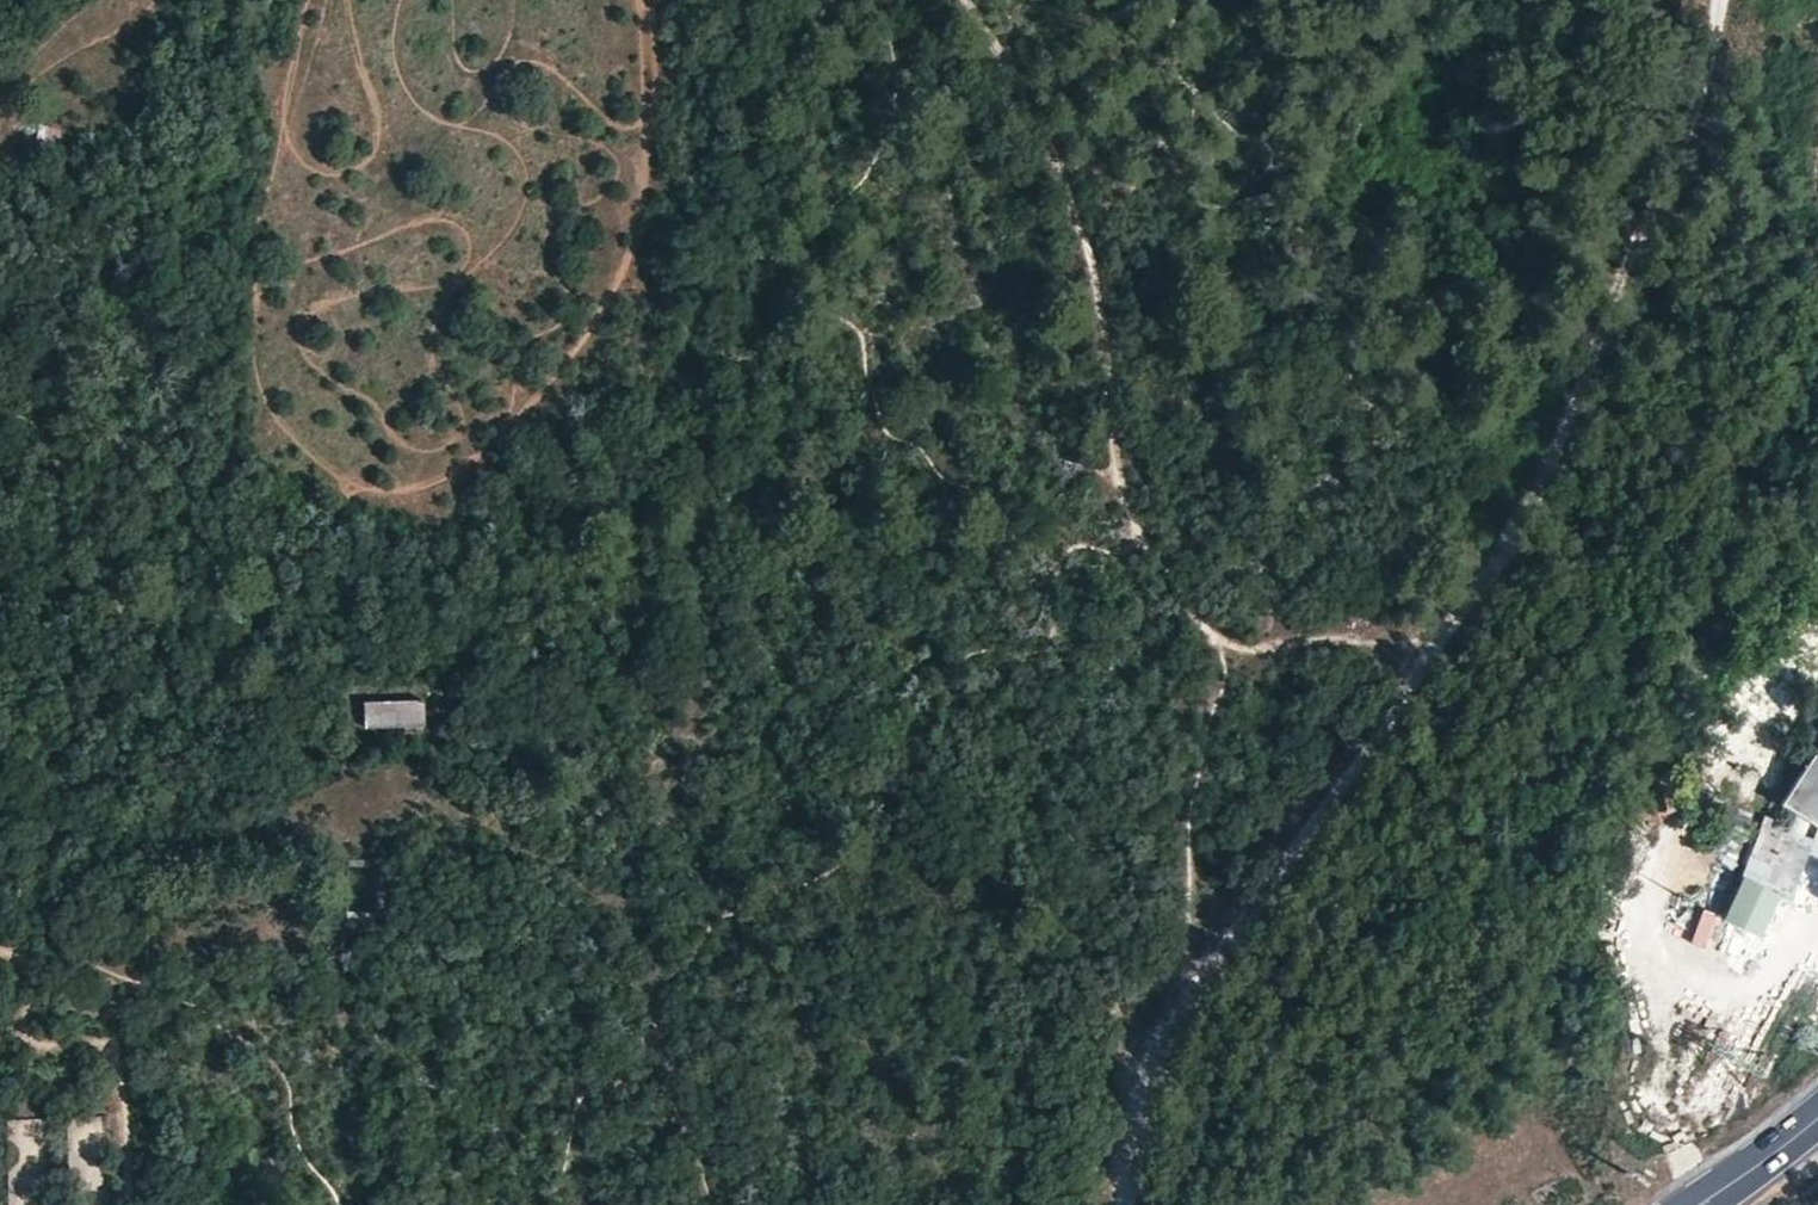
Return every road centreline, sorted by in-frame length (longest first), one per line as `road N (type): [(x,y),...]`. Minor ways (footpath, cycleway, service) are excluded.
road 1 (track): [(1121,1204),(1136,1096),(1183,996),(1445,630),(1560,442),(1622,253),(1698,81),(1716,0)]
road 2 (primary): [(1699,1204),(1817,1118)]

